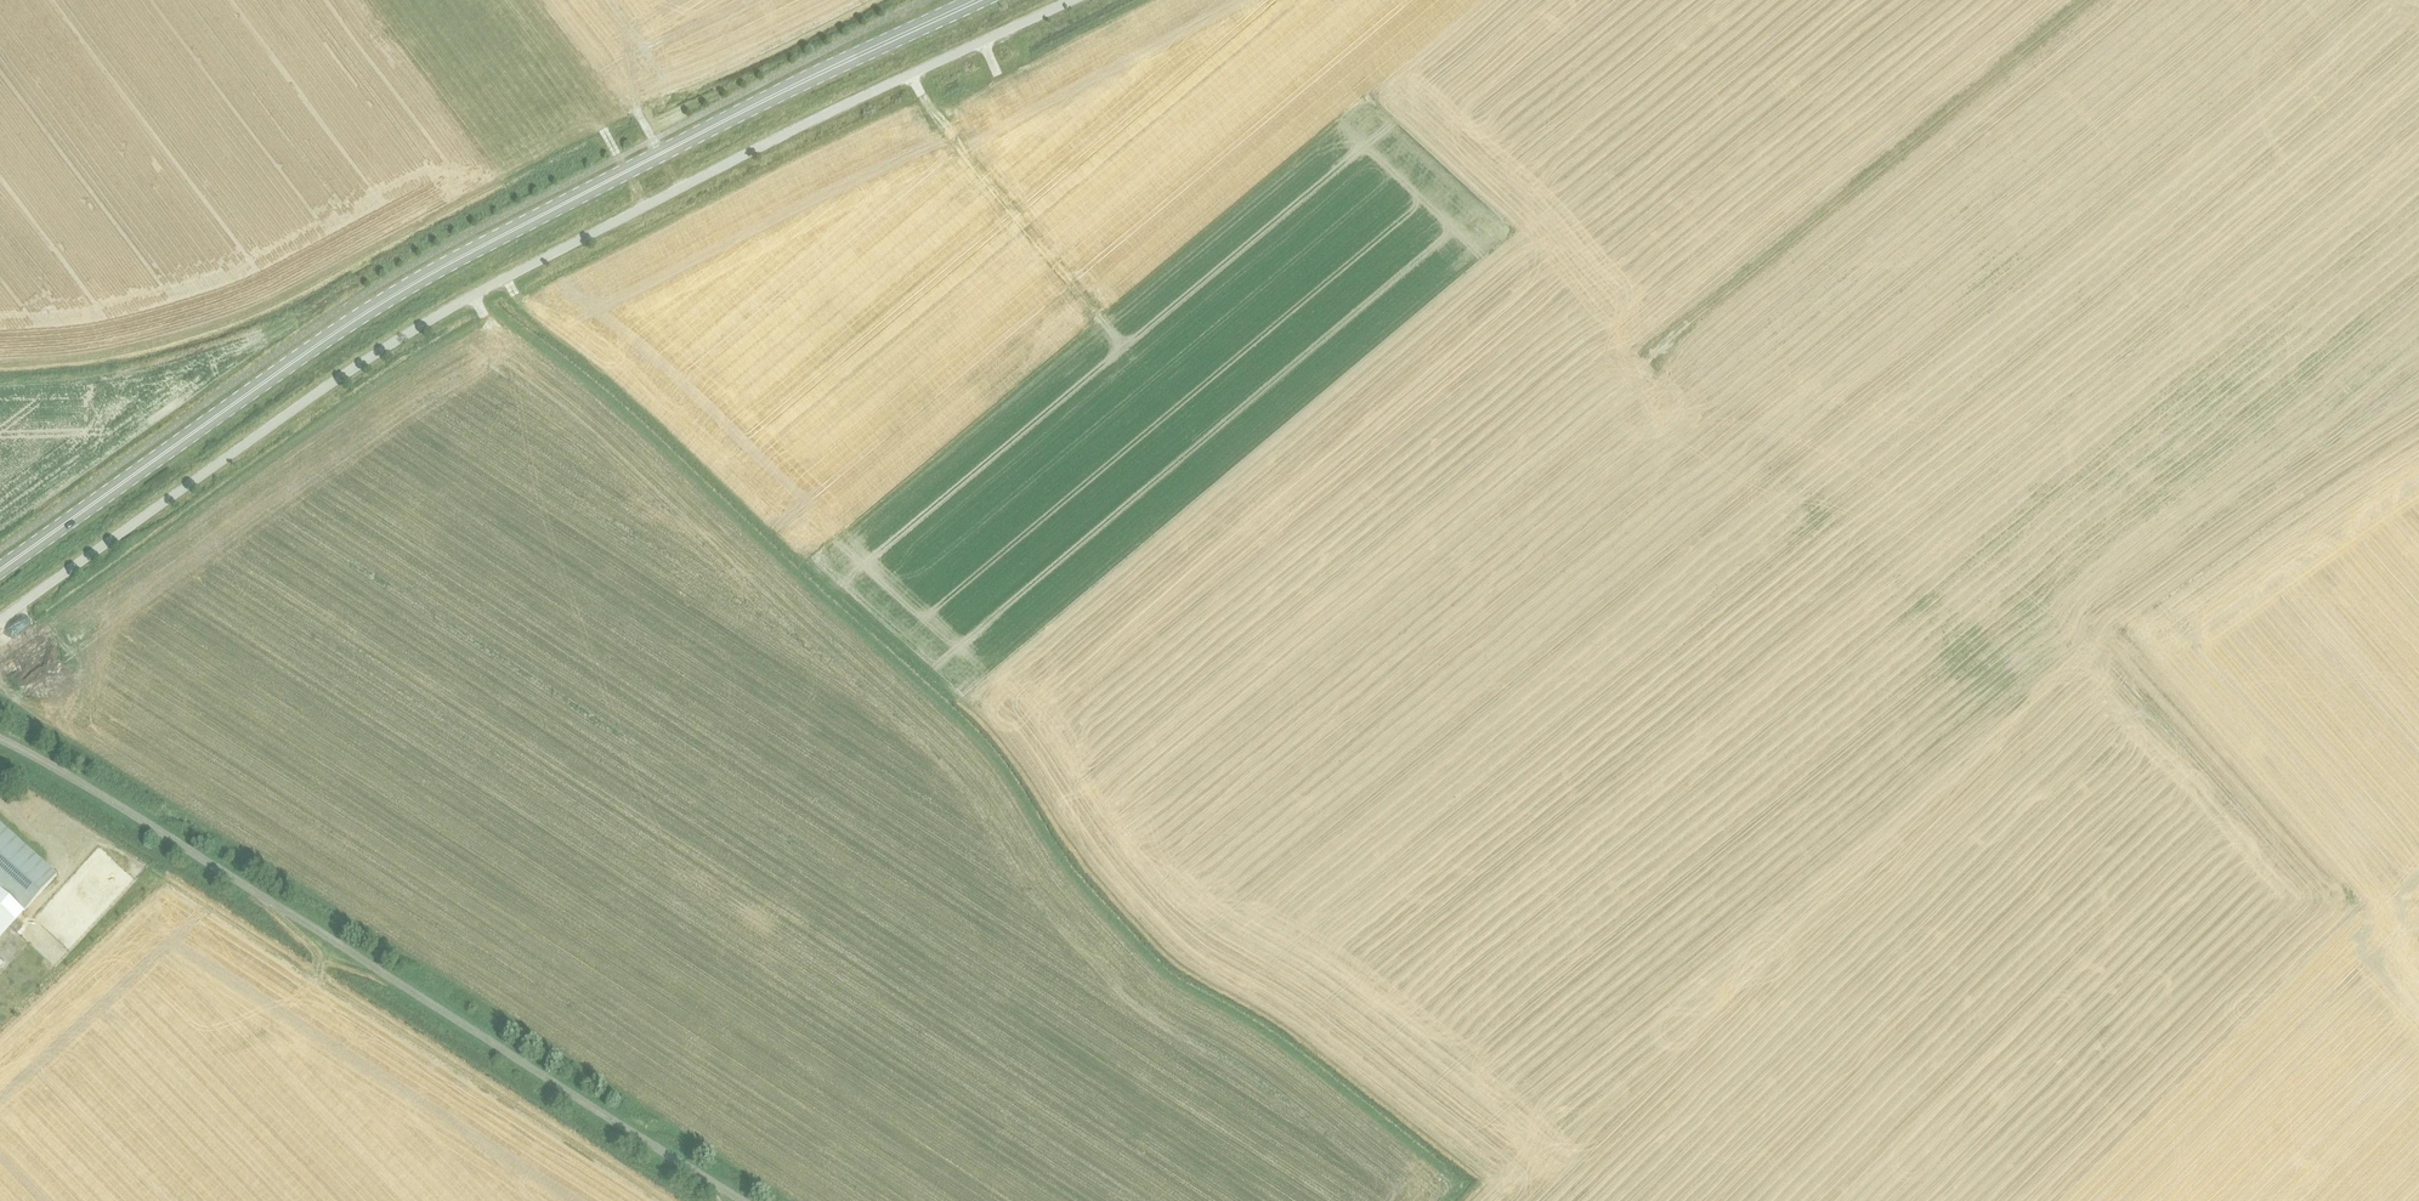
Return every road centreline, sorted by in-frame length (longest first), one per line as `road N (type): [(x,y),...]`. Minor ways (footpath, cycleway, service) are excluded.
road 1 (unclassified): [(0,623),(428,323),(809,126),(1075,0)]
road 2 (secondary): [(0,570),(361,316),(454,261),(978,0)]
road 3 (unclassified): [(743,1200),(0,739)]

